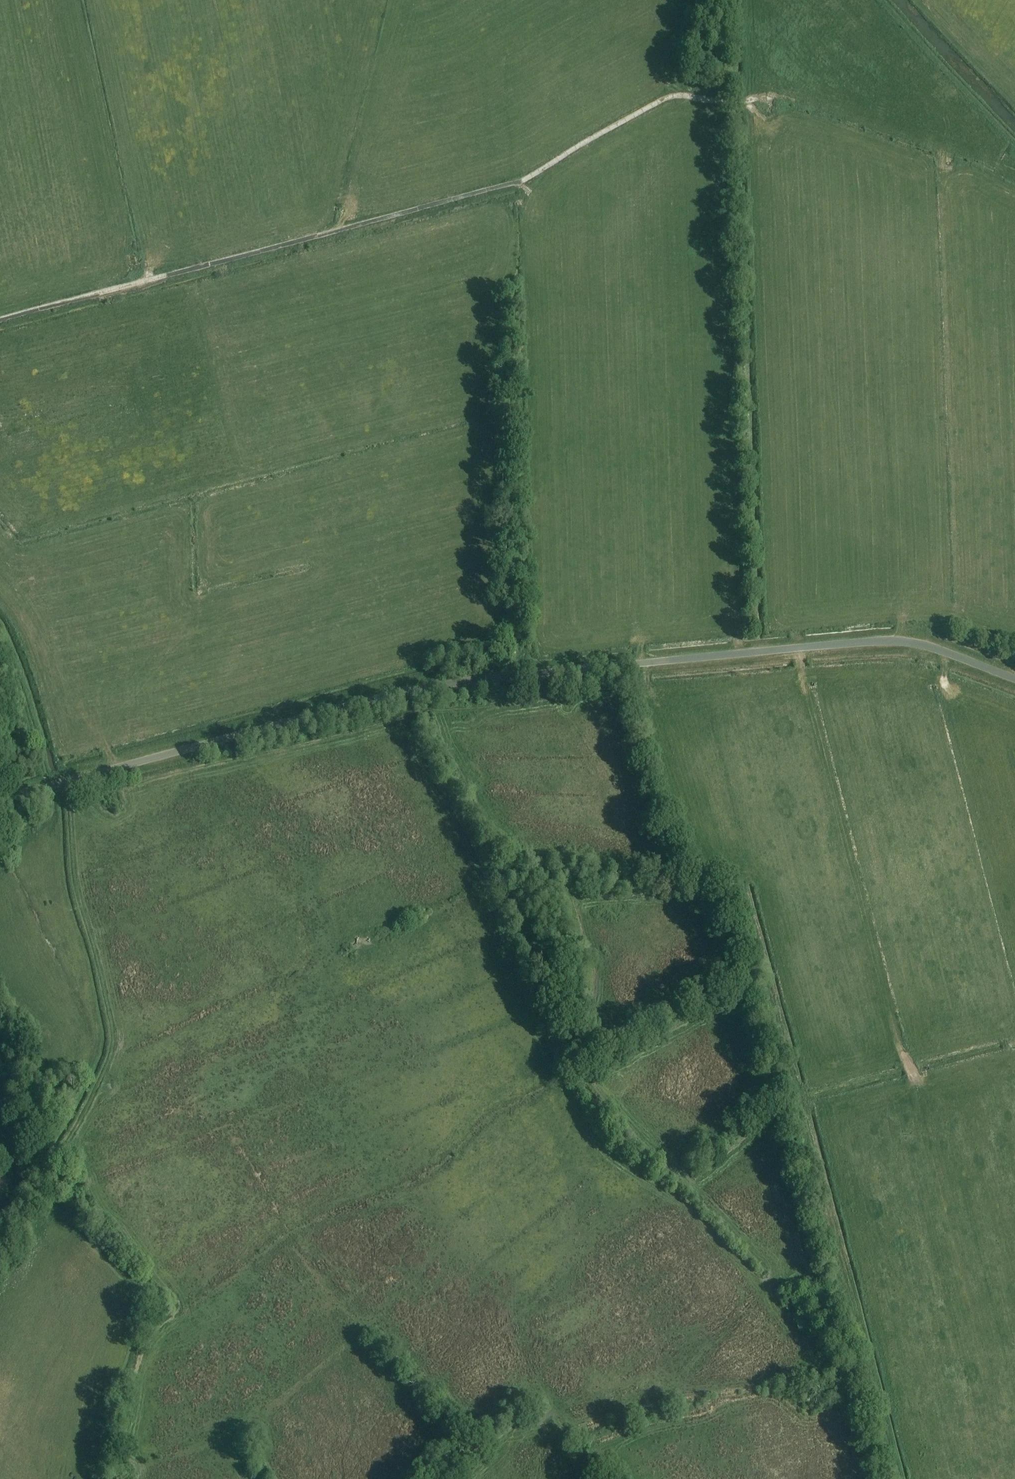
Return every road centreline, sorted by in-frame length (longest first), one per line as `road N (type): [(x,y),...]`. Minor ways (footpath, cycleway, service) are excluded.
road 1 (unclassified): [(1014,678),(893,641),(447,684),(0,800)]
road 2 (track): [(0,321),(518,183),(662,99),(751,100)]
road 3 (track): [(63,782),(81,900),(109,977),(119,1035),(112,1070),(86,1118),(0,1234)]
road 4 (track): [(1014,141),(878,0)]
road 5 (track): [(918,0),(1014,103)]

